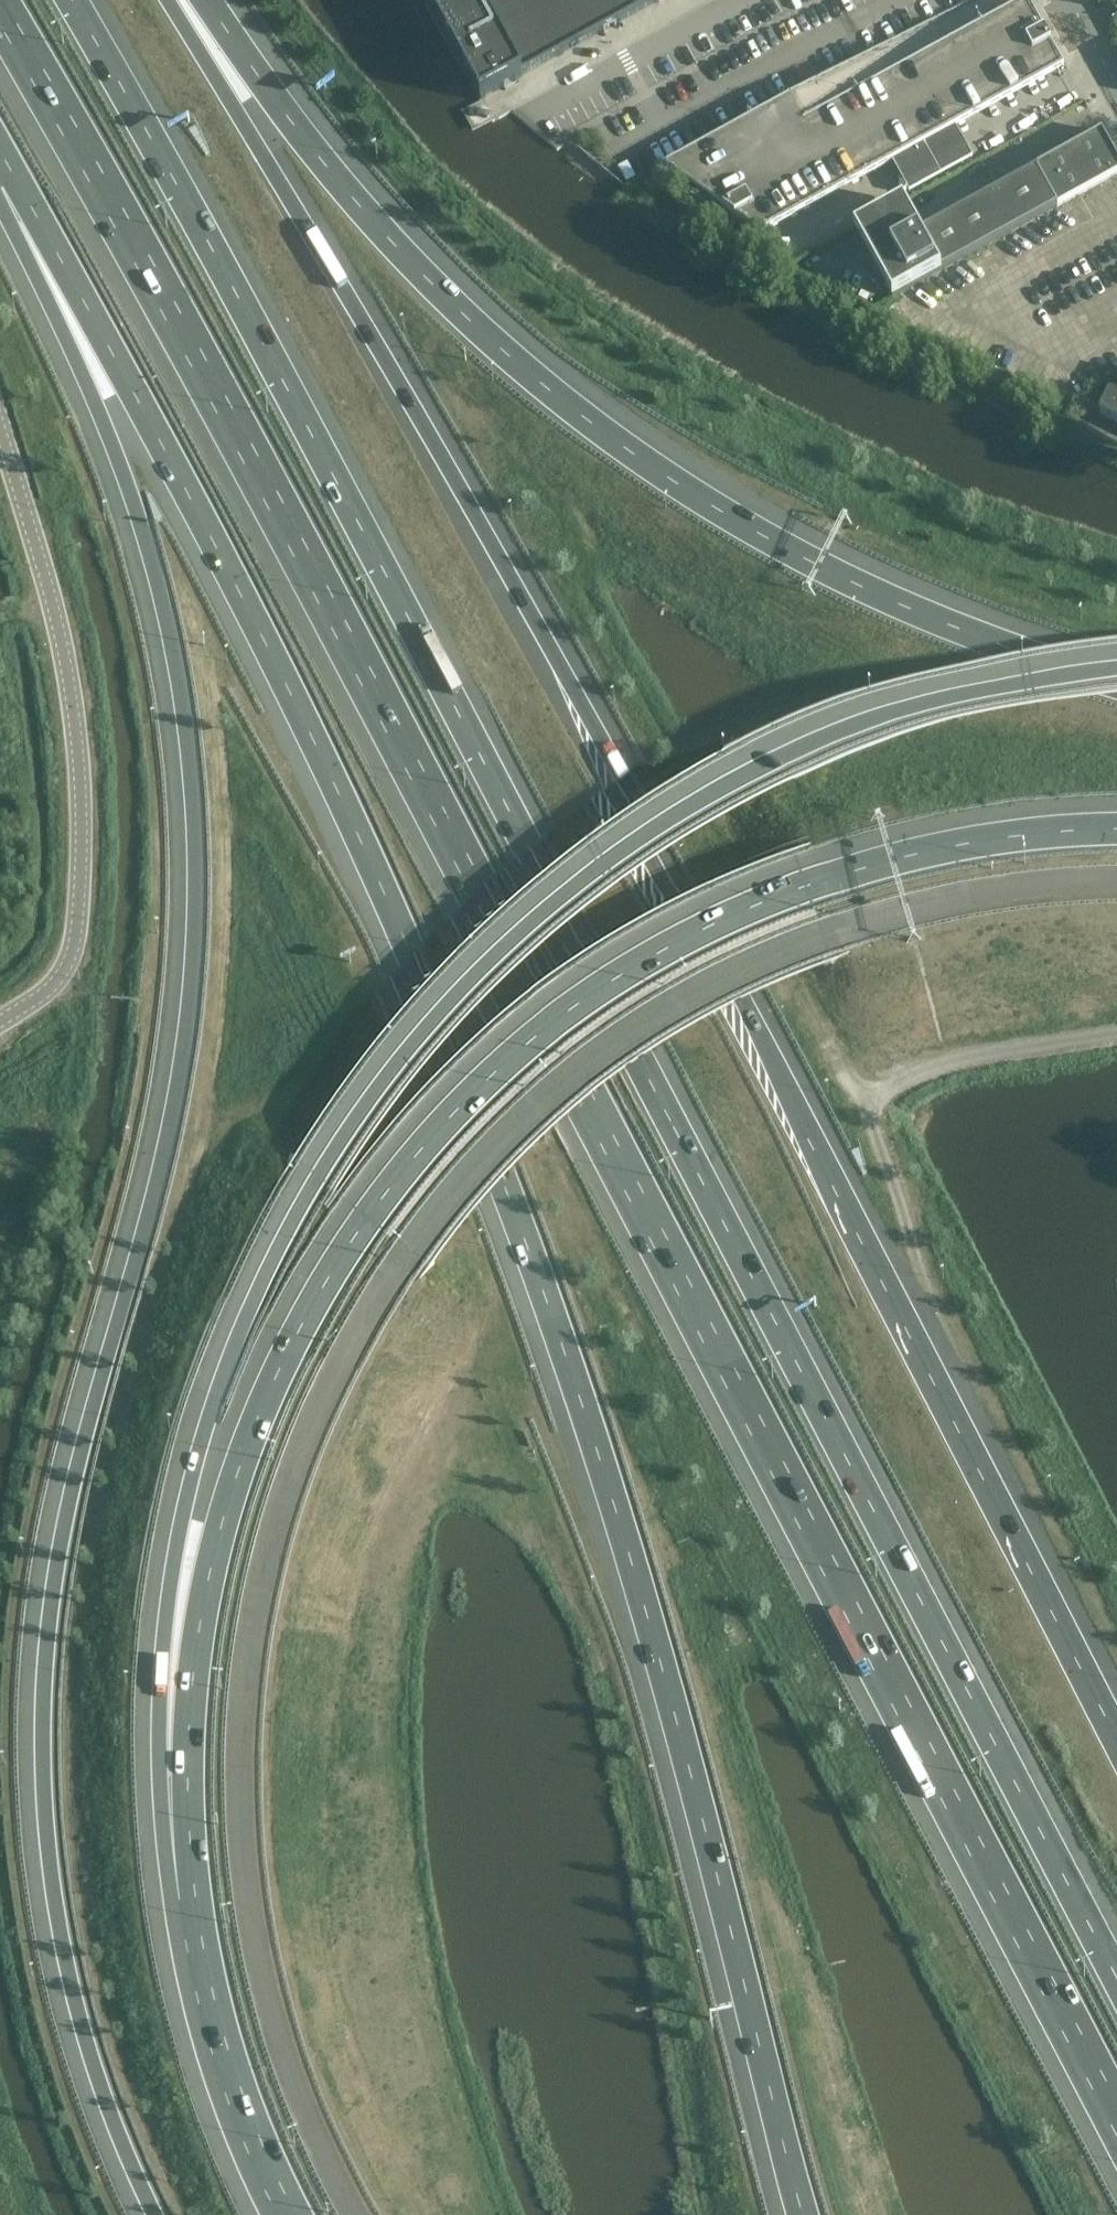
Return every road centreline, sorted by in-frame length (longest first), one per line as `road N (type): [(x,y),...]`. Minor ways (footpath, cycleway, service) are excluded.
road 1 (motorway): [(0,9),(262,478),(1116,2117)]
road 2 (motorway): [(1116,1975),(315,439),(72,0)]
road 3 (motorway): [(10,181),(391,897),(633,1545),(693,1747),(809,2214)]
road 4 (motorway): [(10,181),(124,475),(163,599),(192,788),(196,878),(173,1114),(59,1554),(40,1752),(50,1876),(72,1984),(109,2112),(155,2214)]
road 5 (motorway): [(1116,1736),(821,1148),(509,569),(167,0)]
road 6 (motorway): [(356,2214),(322,2153),(273,2015),(247,1914),(239,1817),(252,1606),(310,1419),(358,1327),(498,1149),(584,1068),(673,1006),(755,962),(921,905),(1116,878)]
road 7 (motorway): [(1116,681),(926,717),(717,802),(531,929),(394,1072),(276,1252),(234,1343),(190,1484),(169,1596),(158,1761),(165,1819),(189,1900)]
road 8 (motorway): [(1116,830),(924,852),(727,922),(544,1033),(429,1143),(316,1298),(244,1455),(210,1571),(194,1665),(189,1900)]
road 9 (motorway): [(1060,665),(778,545),(615,443),(474,326),(383,237),(301,140),(207,0)]
road 10 (unclassified): [(0,1023),(63,977),(78,935),(85,837),(73,679),(0,421)]
road 11 (motorway): [(189,1900),(203,2000),(231,2098),(287,2214)]

